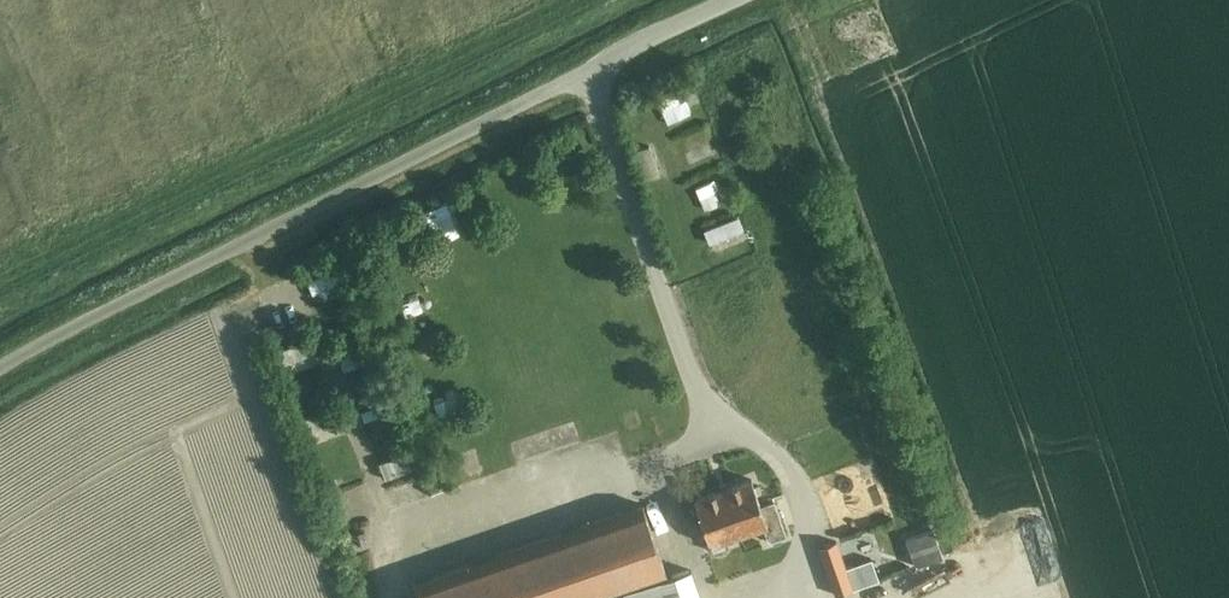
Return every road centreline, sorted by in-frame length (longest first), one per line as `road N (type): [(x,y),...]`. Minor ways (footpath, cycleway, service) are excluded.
road 1 (unclassified): [(0,367),(726,0)]

